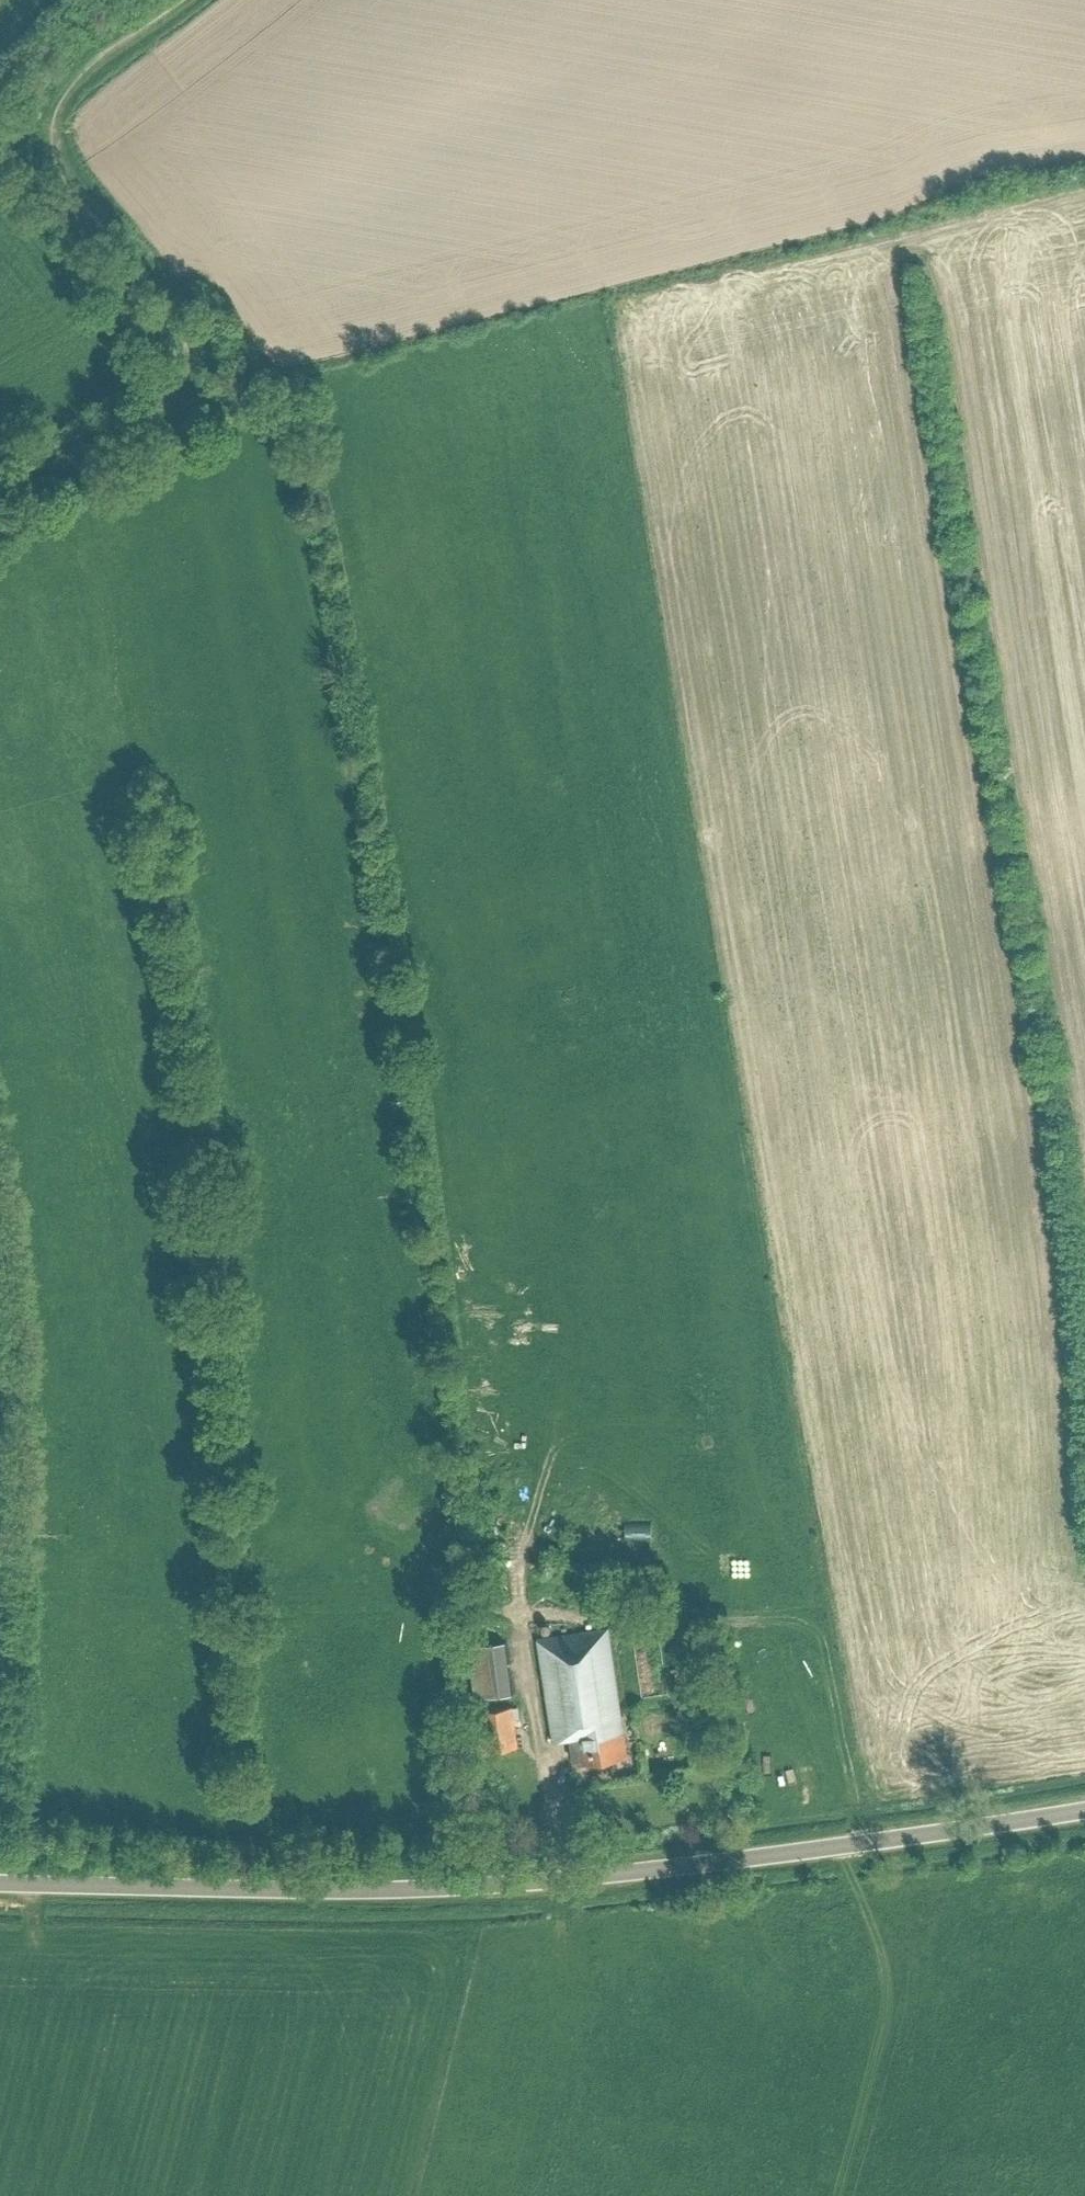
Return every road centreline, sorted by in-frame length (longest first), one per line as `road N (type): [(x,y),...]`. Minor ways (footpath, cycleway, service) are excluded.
road 1 (unclassified): [(1084,1807),(481,1884),(0,1881)]
road 2 (track): [(0,490),(152,413),(188,377),(181,328),(65,169),(54,127),(60,101),(80,73),(178,0)]

